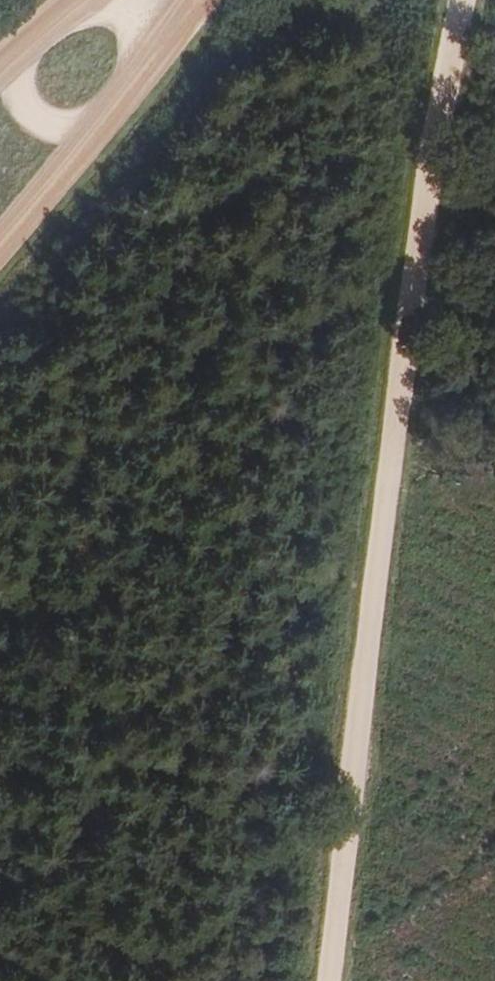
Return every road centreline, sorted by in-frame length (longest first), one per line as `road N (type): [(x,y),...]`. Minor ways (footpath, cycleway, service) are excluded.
road 1 (track): [(462,0),(386,481),(325,980)]
road 2 (track): [(0,246),(200,0)]
road 3 (track): [(99,127),(71,132),(26,114),(9,93),(10,53)]

